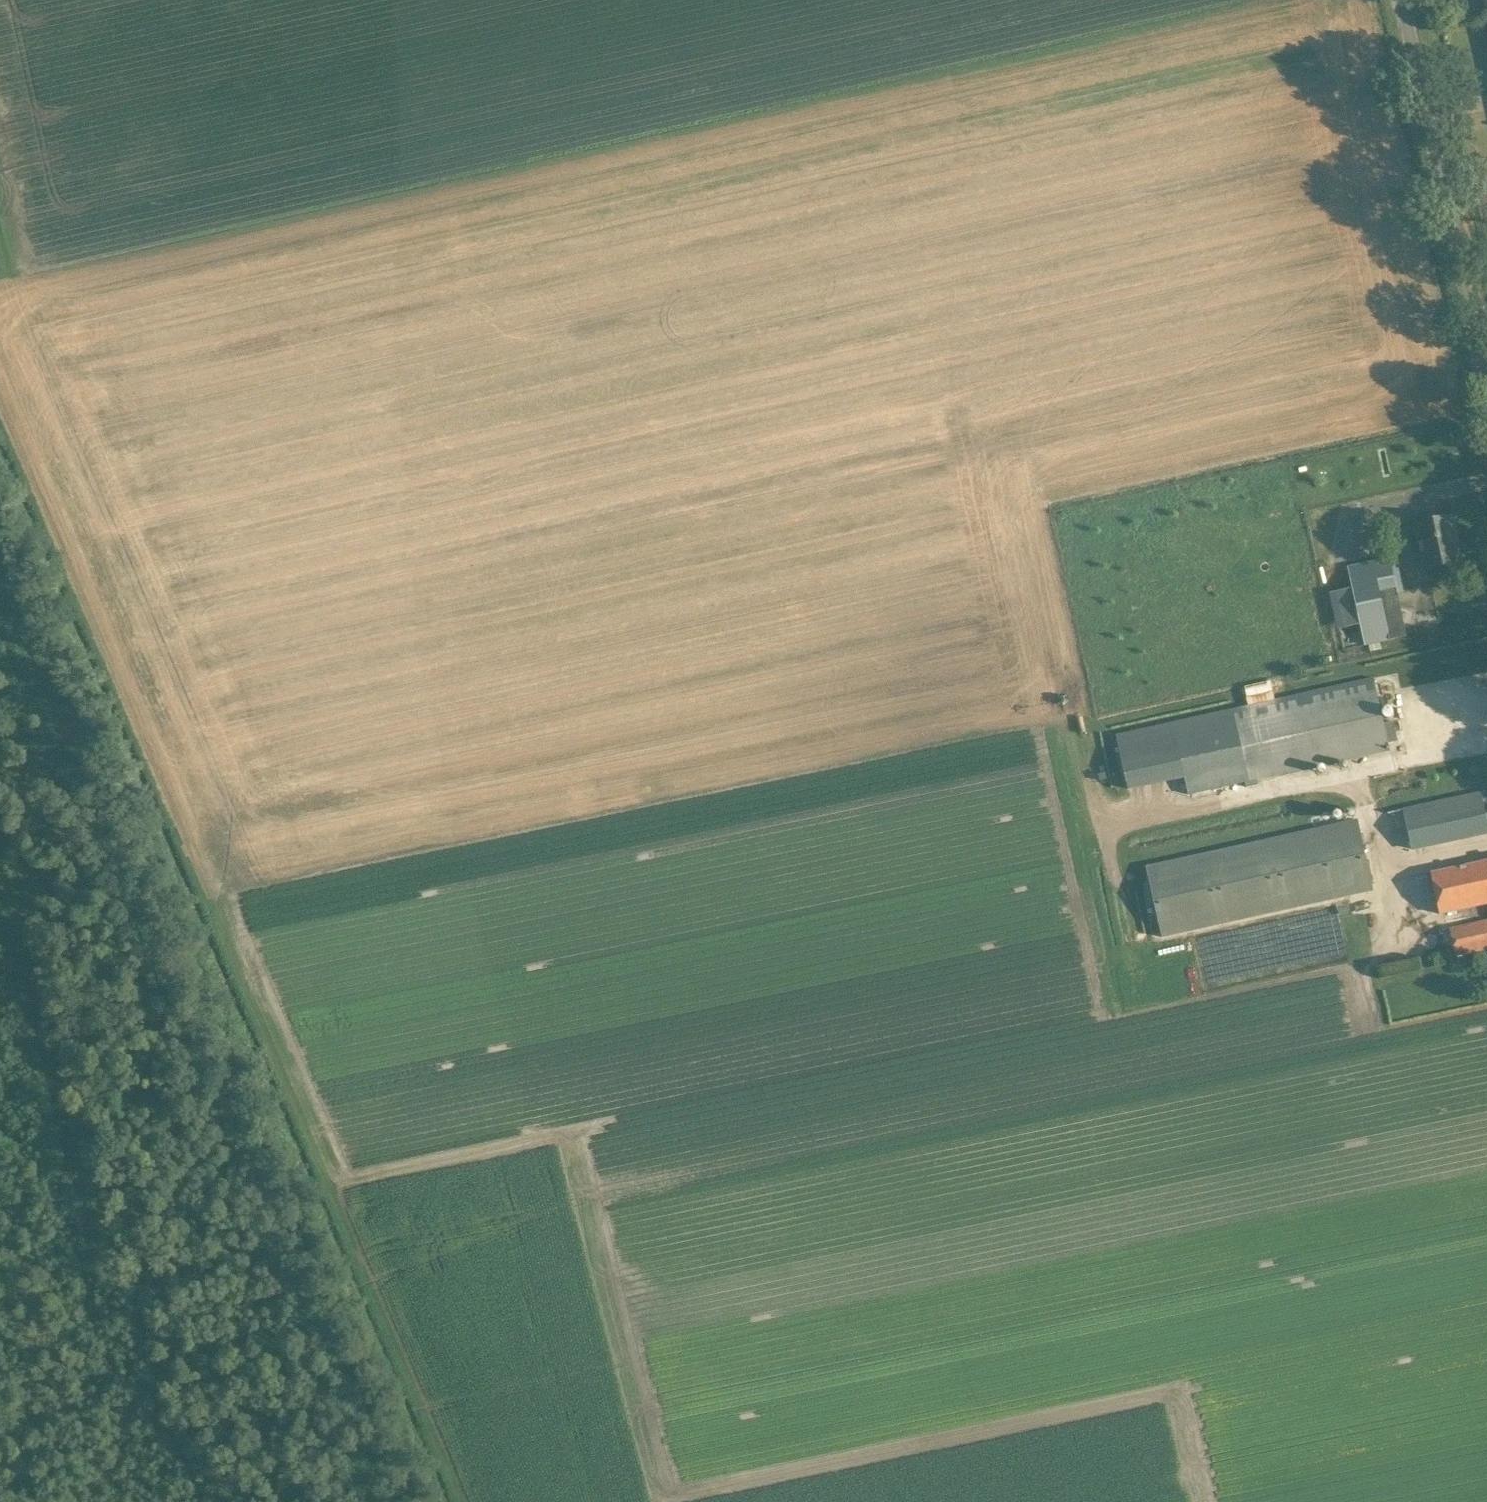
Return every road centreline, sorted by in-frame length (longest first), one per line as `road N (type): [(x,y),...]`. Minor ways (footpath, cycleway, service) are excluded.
road 1 (unclassified): [(1486,375),(1407,0)]

